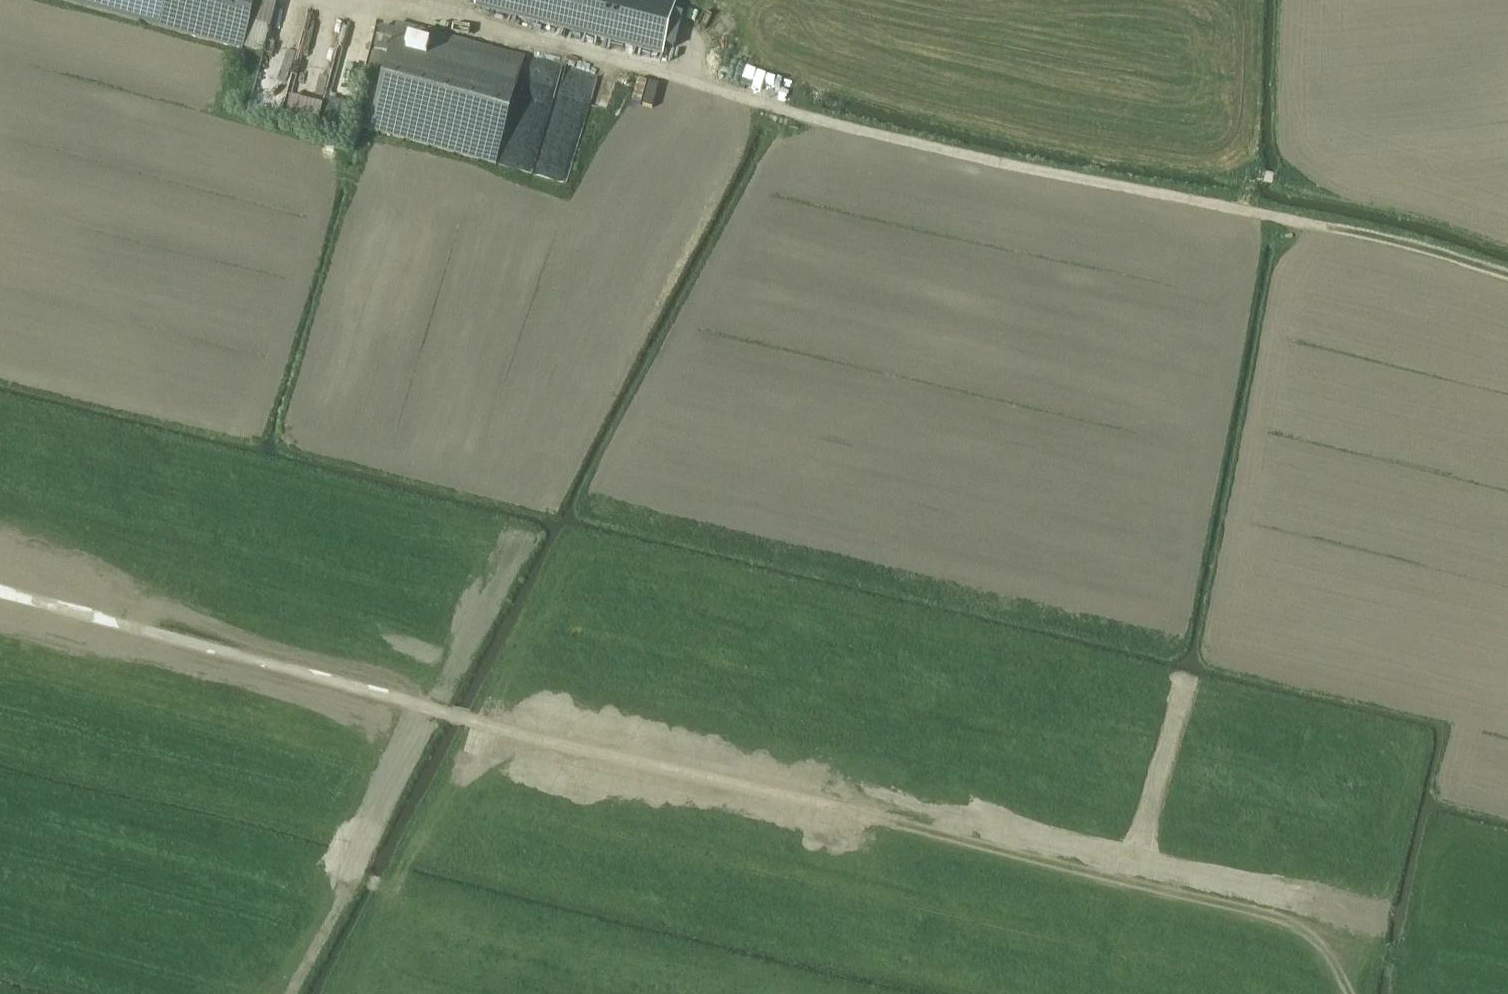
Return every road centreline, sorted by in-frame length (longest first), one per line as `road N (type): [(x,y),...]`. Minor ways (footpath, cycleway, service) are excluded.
road 1 (track): [(384,0),(835,125),(1243,209),(1273,89),(1278,0)]
road 2 (track): [(848,813),(0,591)]
road 3 (track): [(1507,275),(1243,209)]

